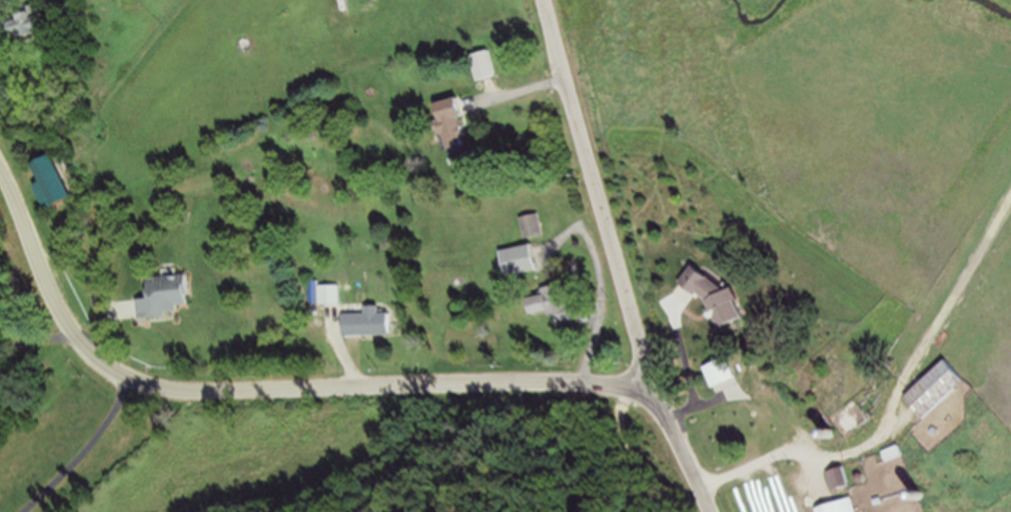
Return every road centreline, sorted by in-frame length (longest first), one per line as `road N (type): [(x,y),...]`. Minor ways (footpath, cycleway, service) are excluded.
road 1 (residential): [(653,389),(526,379),(228,389),(133,380),(112,373),(53,302),(0,177)]
road 2 (secondary): [(711,511),(653,389),(544,0)]
road 3 (track): [(651,511),(619,387)]

